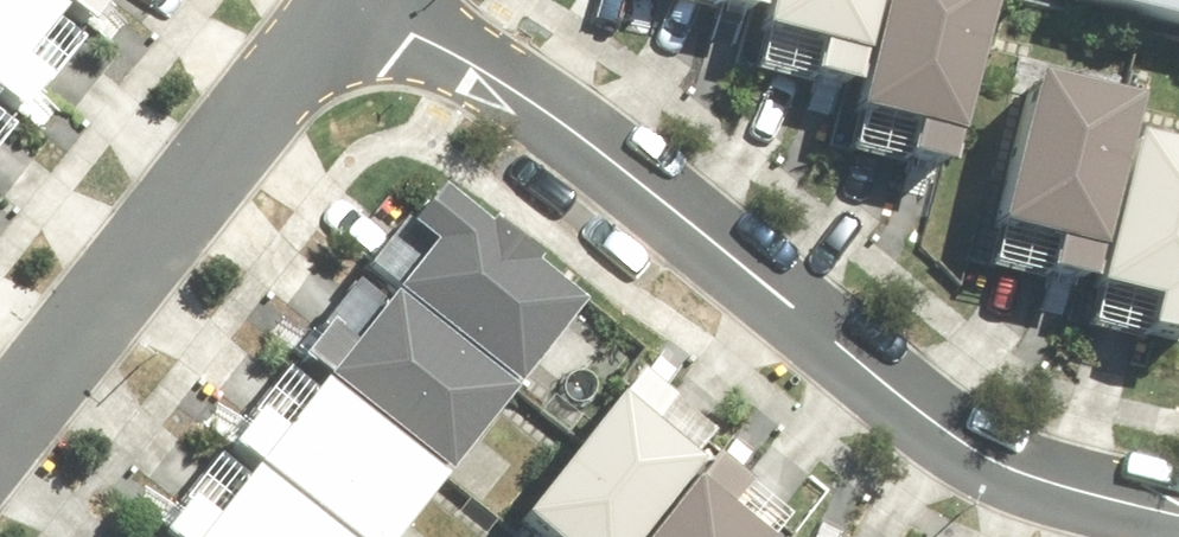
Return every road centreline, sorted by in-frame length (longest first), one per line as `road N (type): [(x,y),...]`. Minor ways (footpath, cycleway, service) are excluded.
road 1 (residential): [(379,0),(960,437),(1032,481),(1178,516)]
road 2 (residential): [(357,0),(0,440)]

